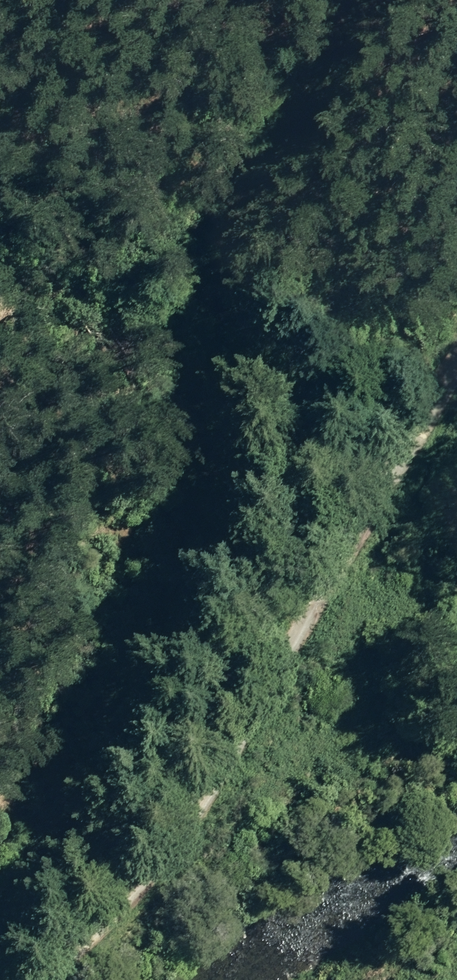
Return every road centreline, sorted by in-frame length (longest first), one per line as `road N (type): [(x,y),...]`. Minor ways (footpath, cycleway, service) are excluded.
road 1 (track): [(0,879),(147,621),(203,360),(354,0)]
road 2 (unclassified): [(52,979),(163,859),(237,759),(456,349)]

